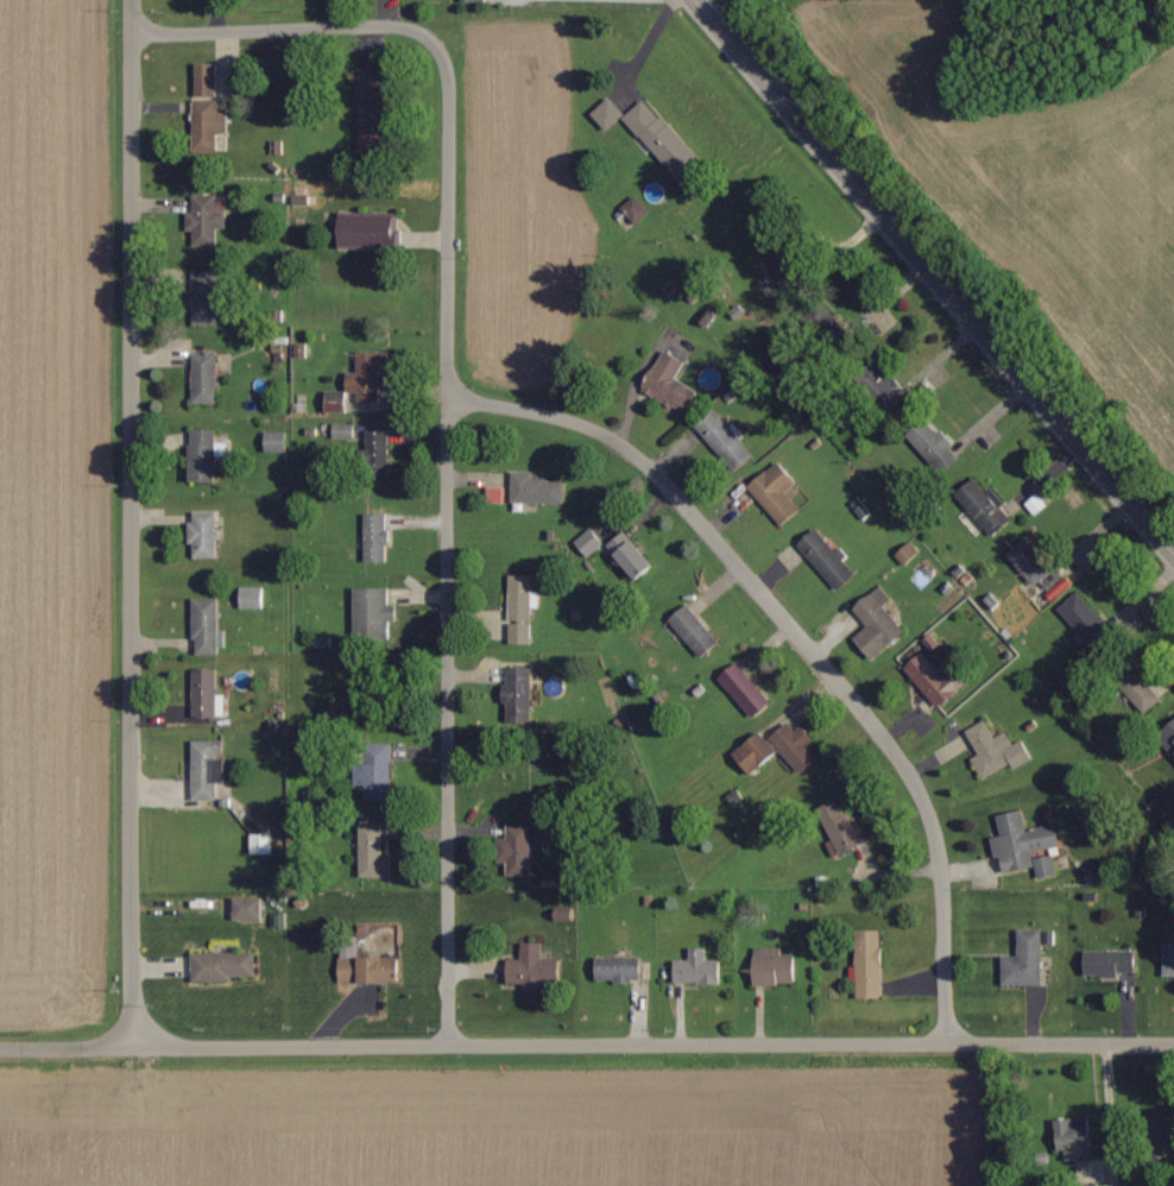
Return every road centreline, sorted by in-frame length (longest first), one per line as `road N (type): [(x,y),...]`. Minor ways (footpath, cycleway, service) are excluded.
road 1 (residential): [(441,1053),(447,69),(422,33),(340,24),(134,39)]
road 2 (residential): [(1173,1046),(0,1051)]
road 3 (residential): [(126,1046),(133,0)]
road 4 (residential): [(946,1047),(941,852),(890,739),(654,465),(560,415),(443,396)]
road 5 (secondary): [(1173,556),(690,0)]

